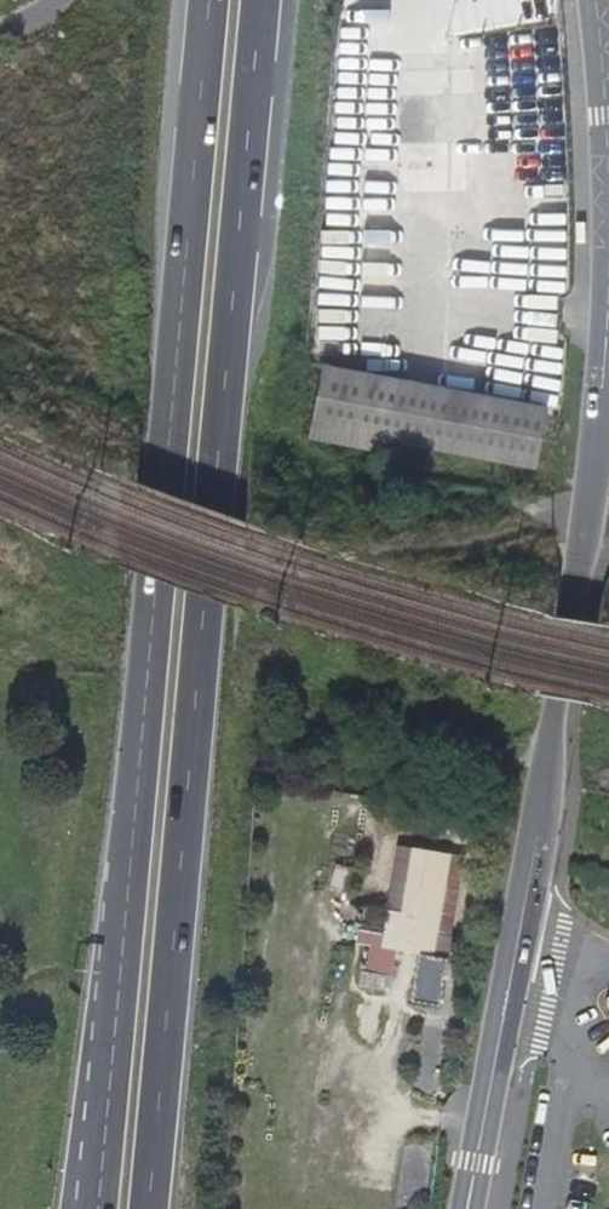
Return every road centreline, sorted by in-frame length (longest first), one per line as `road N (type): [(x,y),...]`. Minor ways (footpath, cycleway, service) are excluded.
road 1 (primary): [(205,0),(182,332),(96,1208)]
road 2 (primary): [(148,1208),(253,0)]
road 3 (secondary): [(600,425),(520,933)]
road 4 (unclassified): [(520,933),(554,954),(575,980),(541,1208)]
road 5 (secondary): [(468,1208),(520,933)]
road 6 (secondary): [(608,181),(600,425)]
road 7 (secondary): [(592,0),(608,177)]

